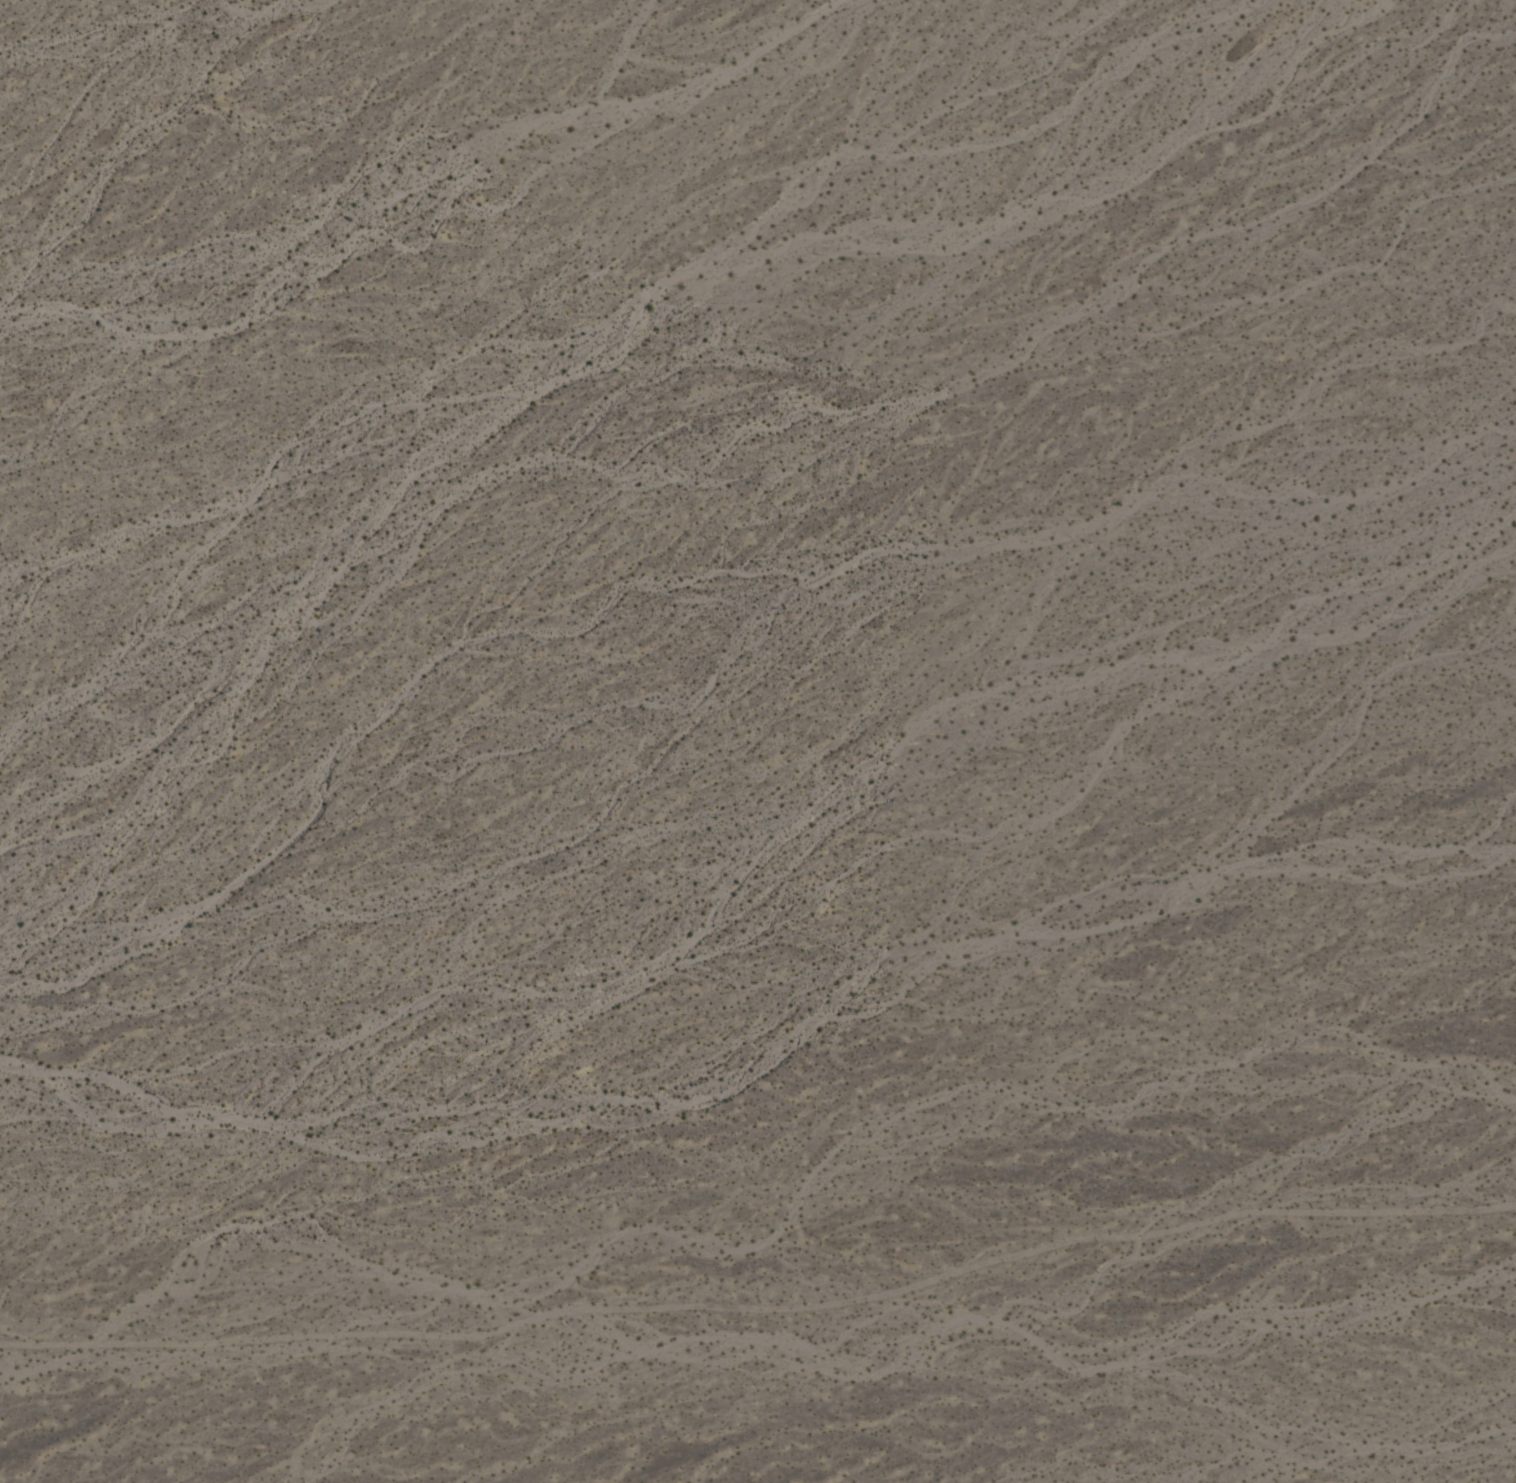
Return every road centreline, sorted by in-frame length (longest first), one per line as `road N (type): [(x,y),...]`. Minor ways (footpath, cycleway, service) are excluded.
road 1 (track): [(1515,1207),(1242,1213),(1135,1237),(1073,1240),(906,1291),(788,1312),(568,1313),(494,1336),(436,1339),(0,1344)]

